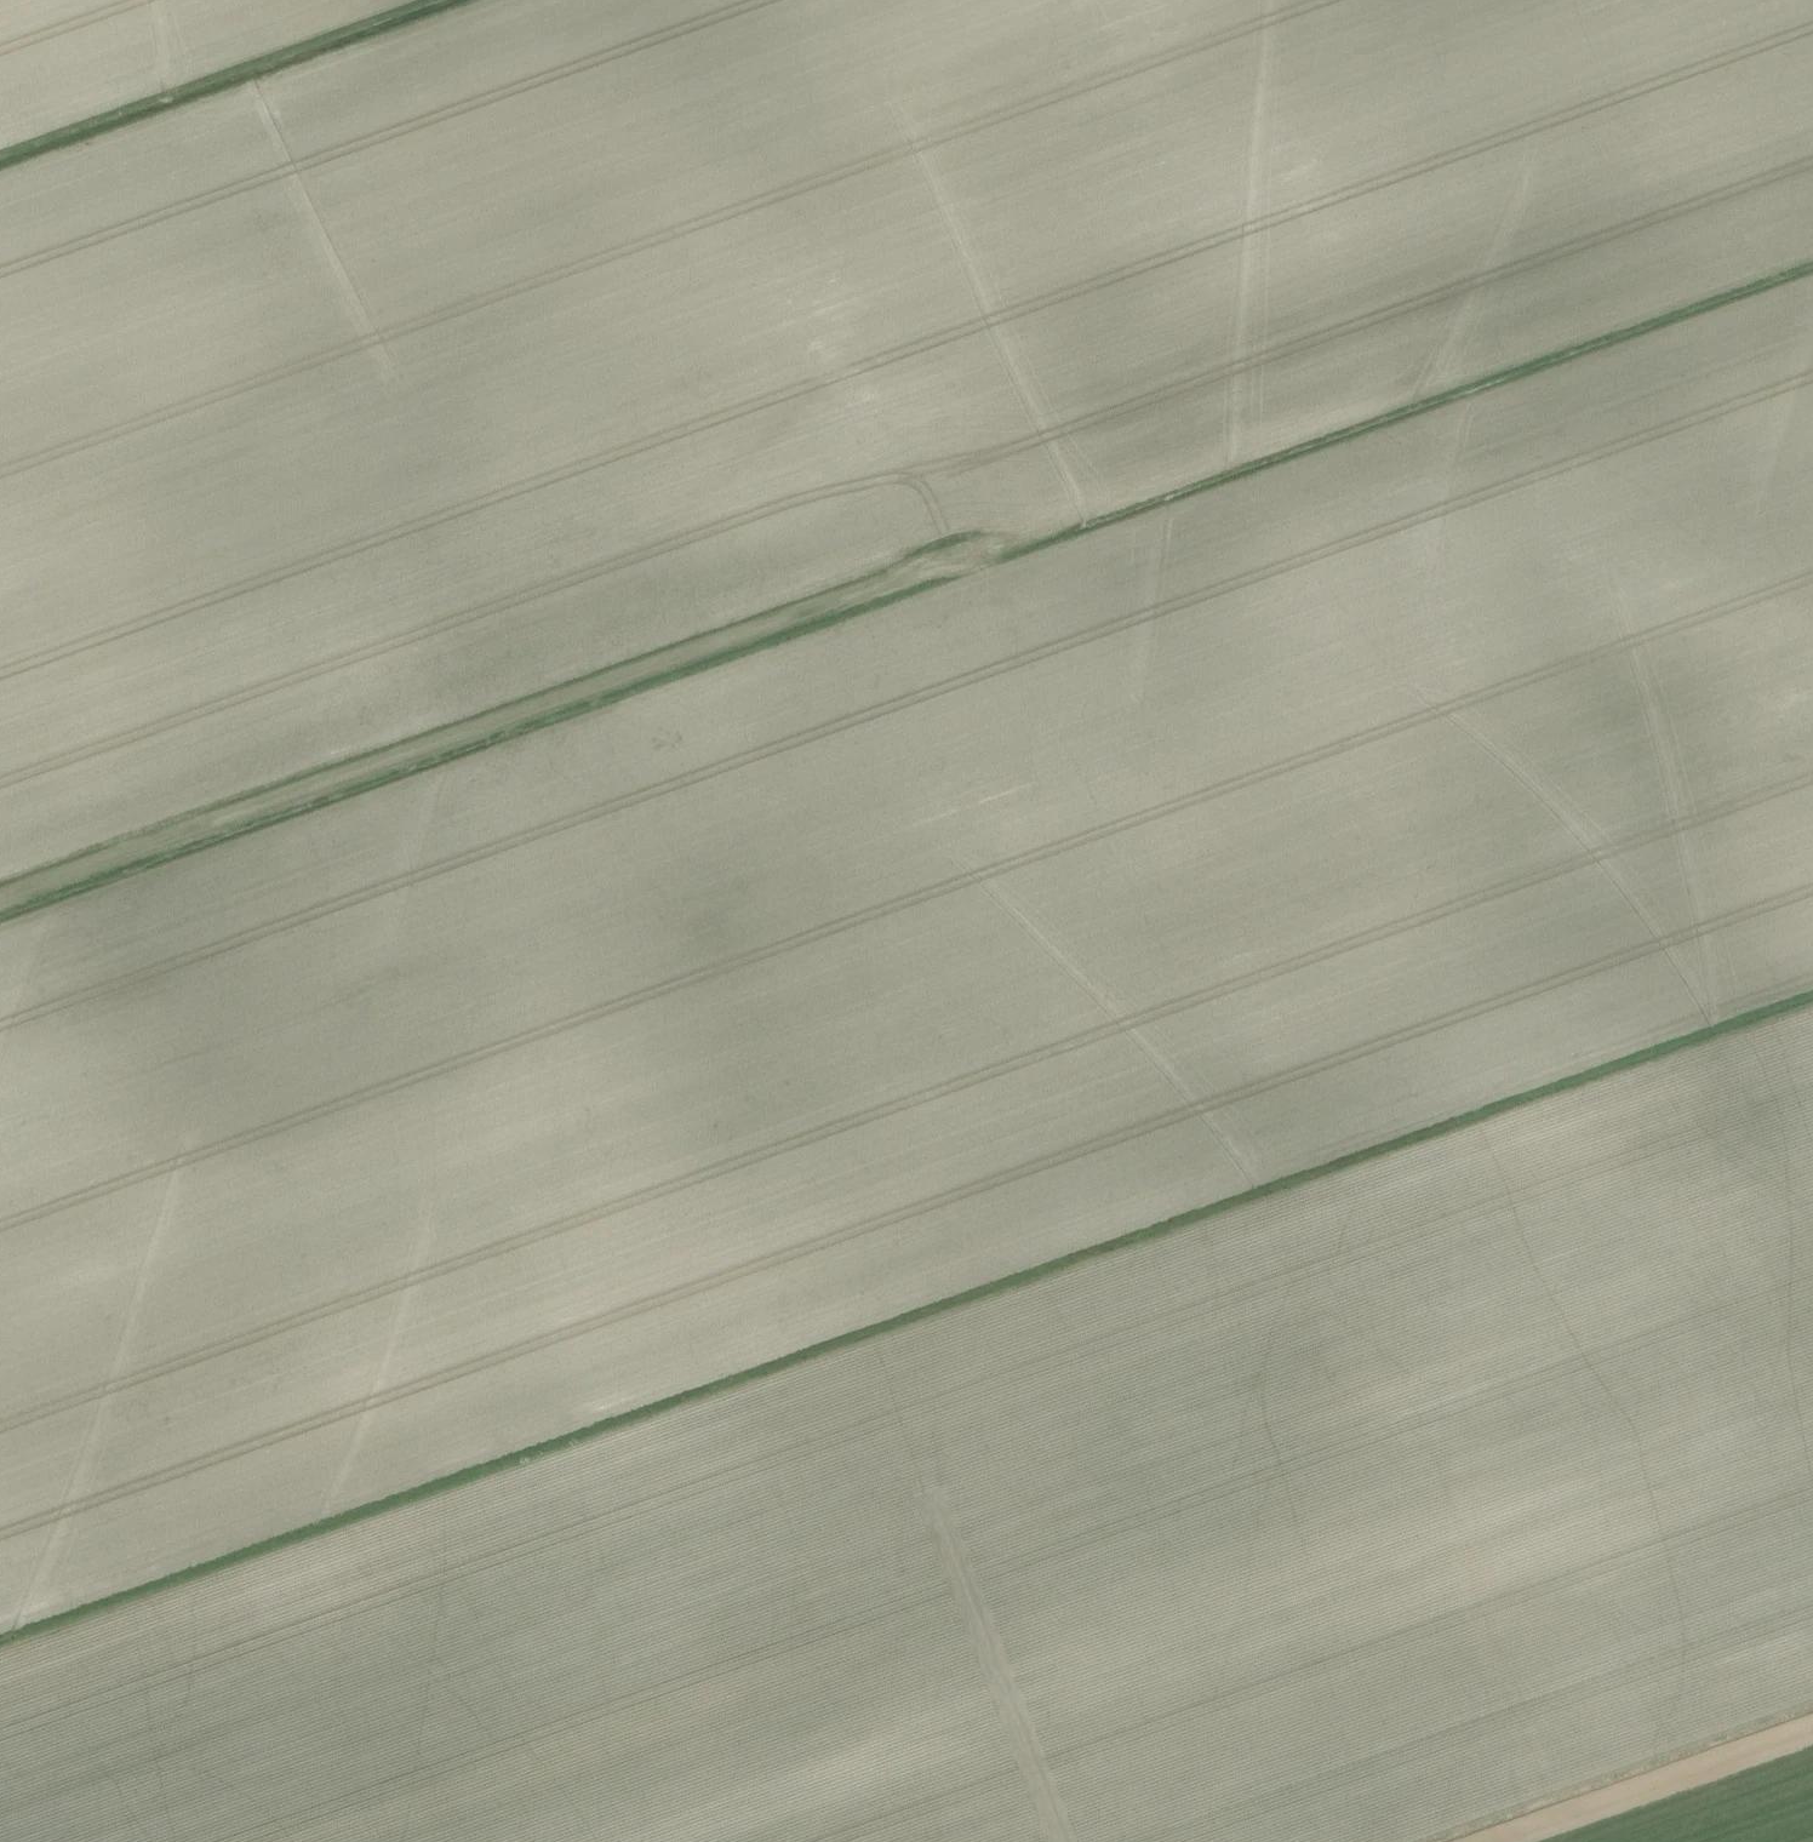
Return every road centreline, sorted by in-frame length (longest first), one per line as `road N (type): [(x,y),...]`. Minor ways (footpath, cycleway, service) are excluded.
road 1 (track): [(967,559),(0,911)]
road 2 (track): [(1812,1734),(1511,1841)]

